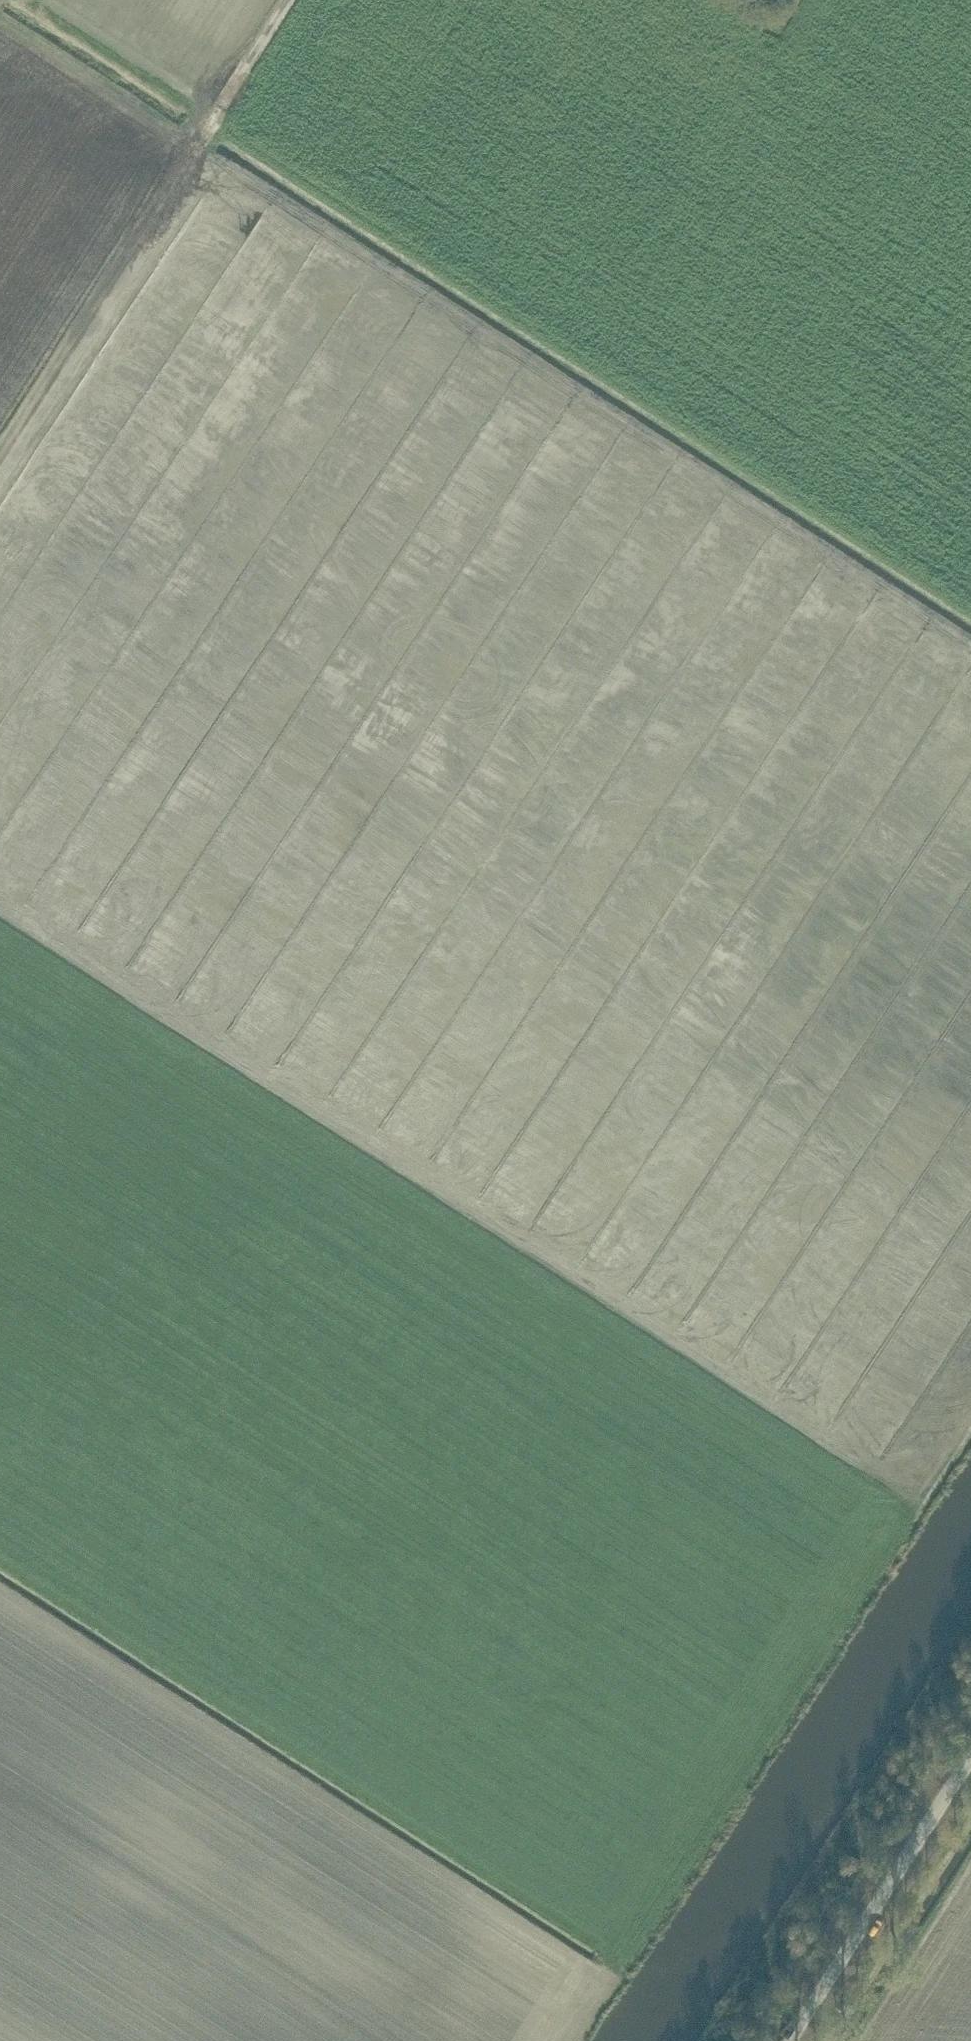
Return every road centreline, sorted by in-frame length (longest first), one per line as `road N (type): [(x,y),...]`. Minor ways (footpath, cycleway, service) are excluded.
road 1 (unclassified): [(788,2040),(970,1743)]

